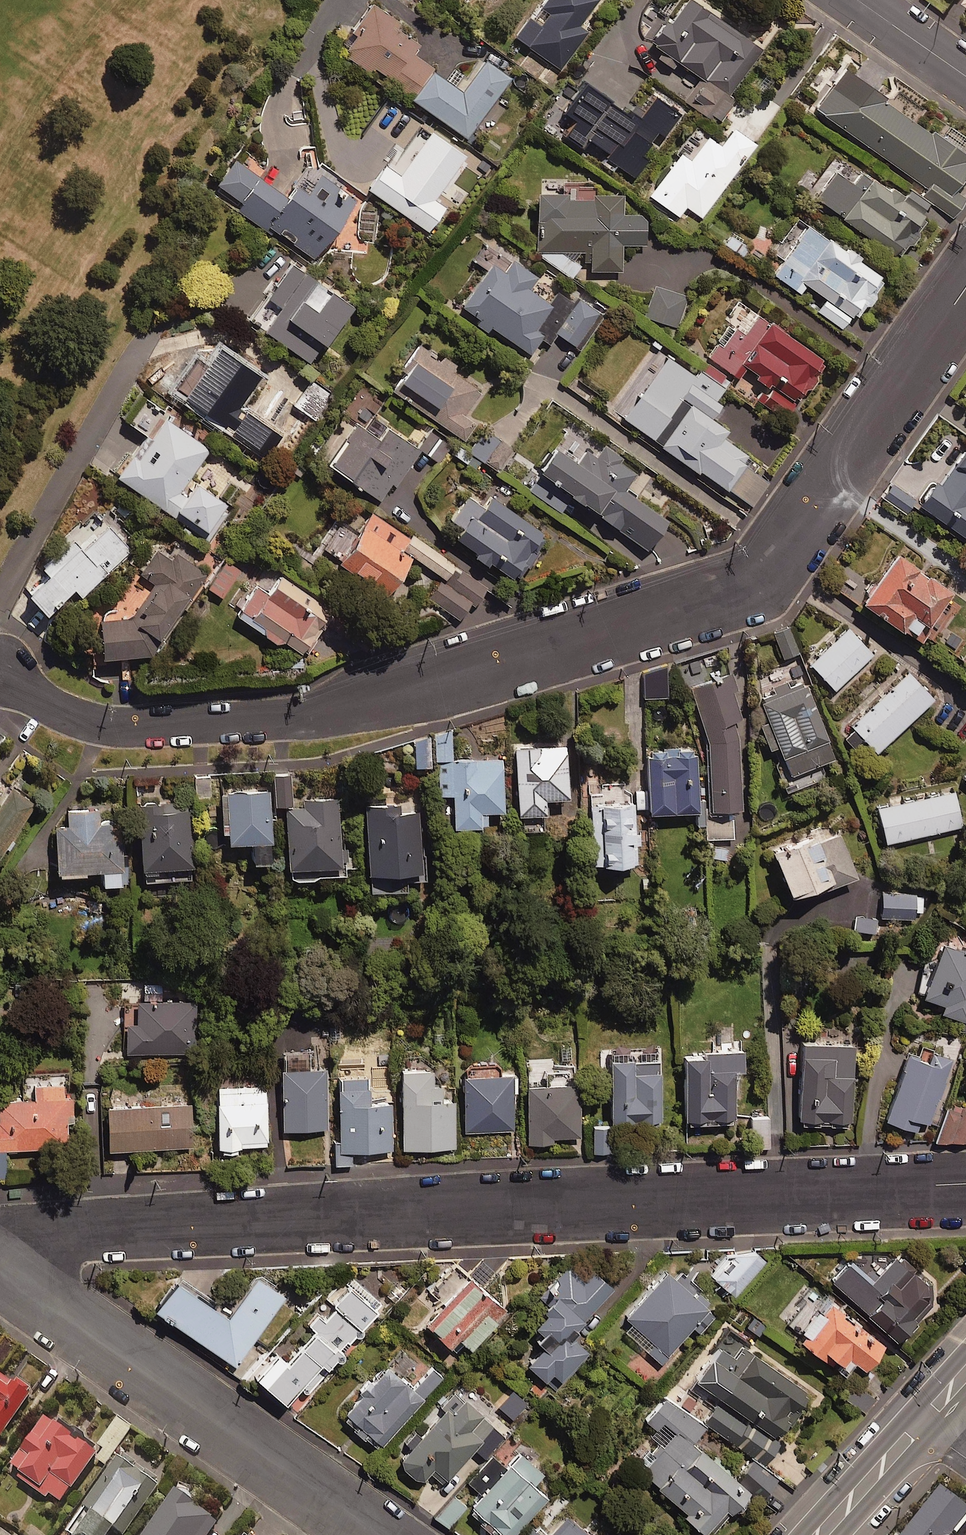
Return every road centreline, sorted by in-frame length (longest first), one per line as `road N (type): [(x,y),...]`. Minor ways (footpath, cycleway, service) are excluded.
road 1 (residential): [(0,670),(98,725),(316,714),(712,595),(755,577),(779,553),(965,288)]
road 2 (residential): [(965,1184),(0,1240)]
road 3 (residential): [(0,1268),(376,1534)]
road 4 (tertiary): [(918,1426),(820,1534)]
road 5 (tertiary): [(852,0),(965,80)]

